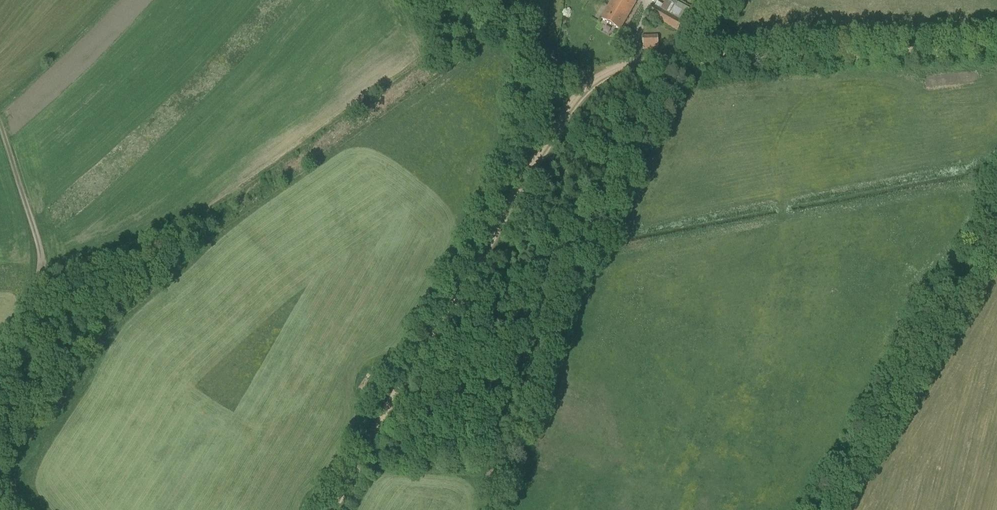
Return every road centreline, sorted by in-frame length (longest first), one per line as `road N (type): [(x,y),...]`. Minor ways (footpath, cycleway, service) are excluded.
road 1 (track): [(996,54),(665,60),(592,79),(332,509)]

